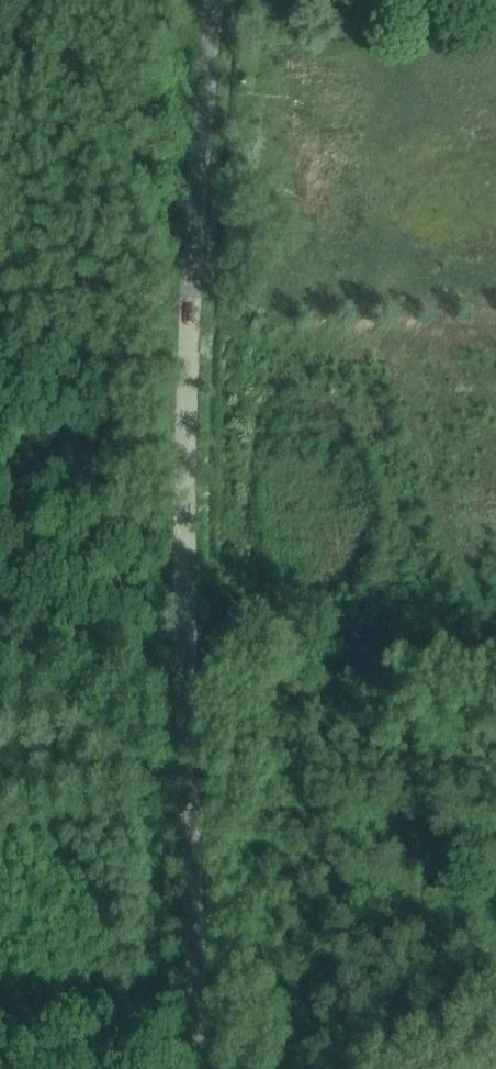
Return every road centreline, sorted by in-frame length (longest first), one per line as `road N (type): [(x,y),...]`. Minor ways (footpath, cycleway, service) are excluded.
road 1 (tertiary): [(205,1068),(185,652),(187,444),(214,0)]
road 2 (track): [(185,652),(495,685)]
road 3 (track): [(0,273),(191,304)]

